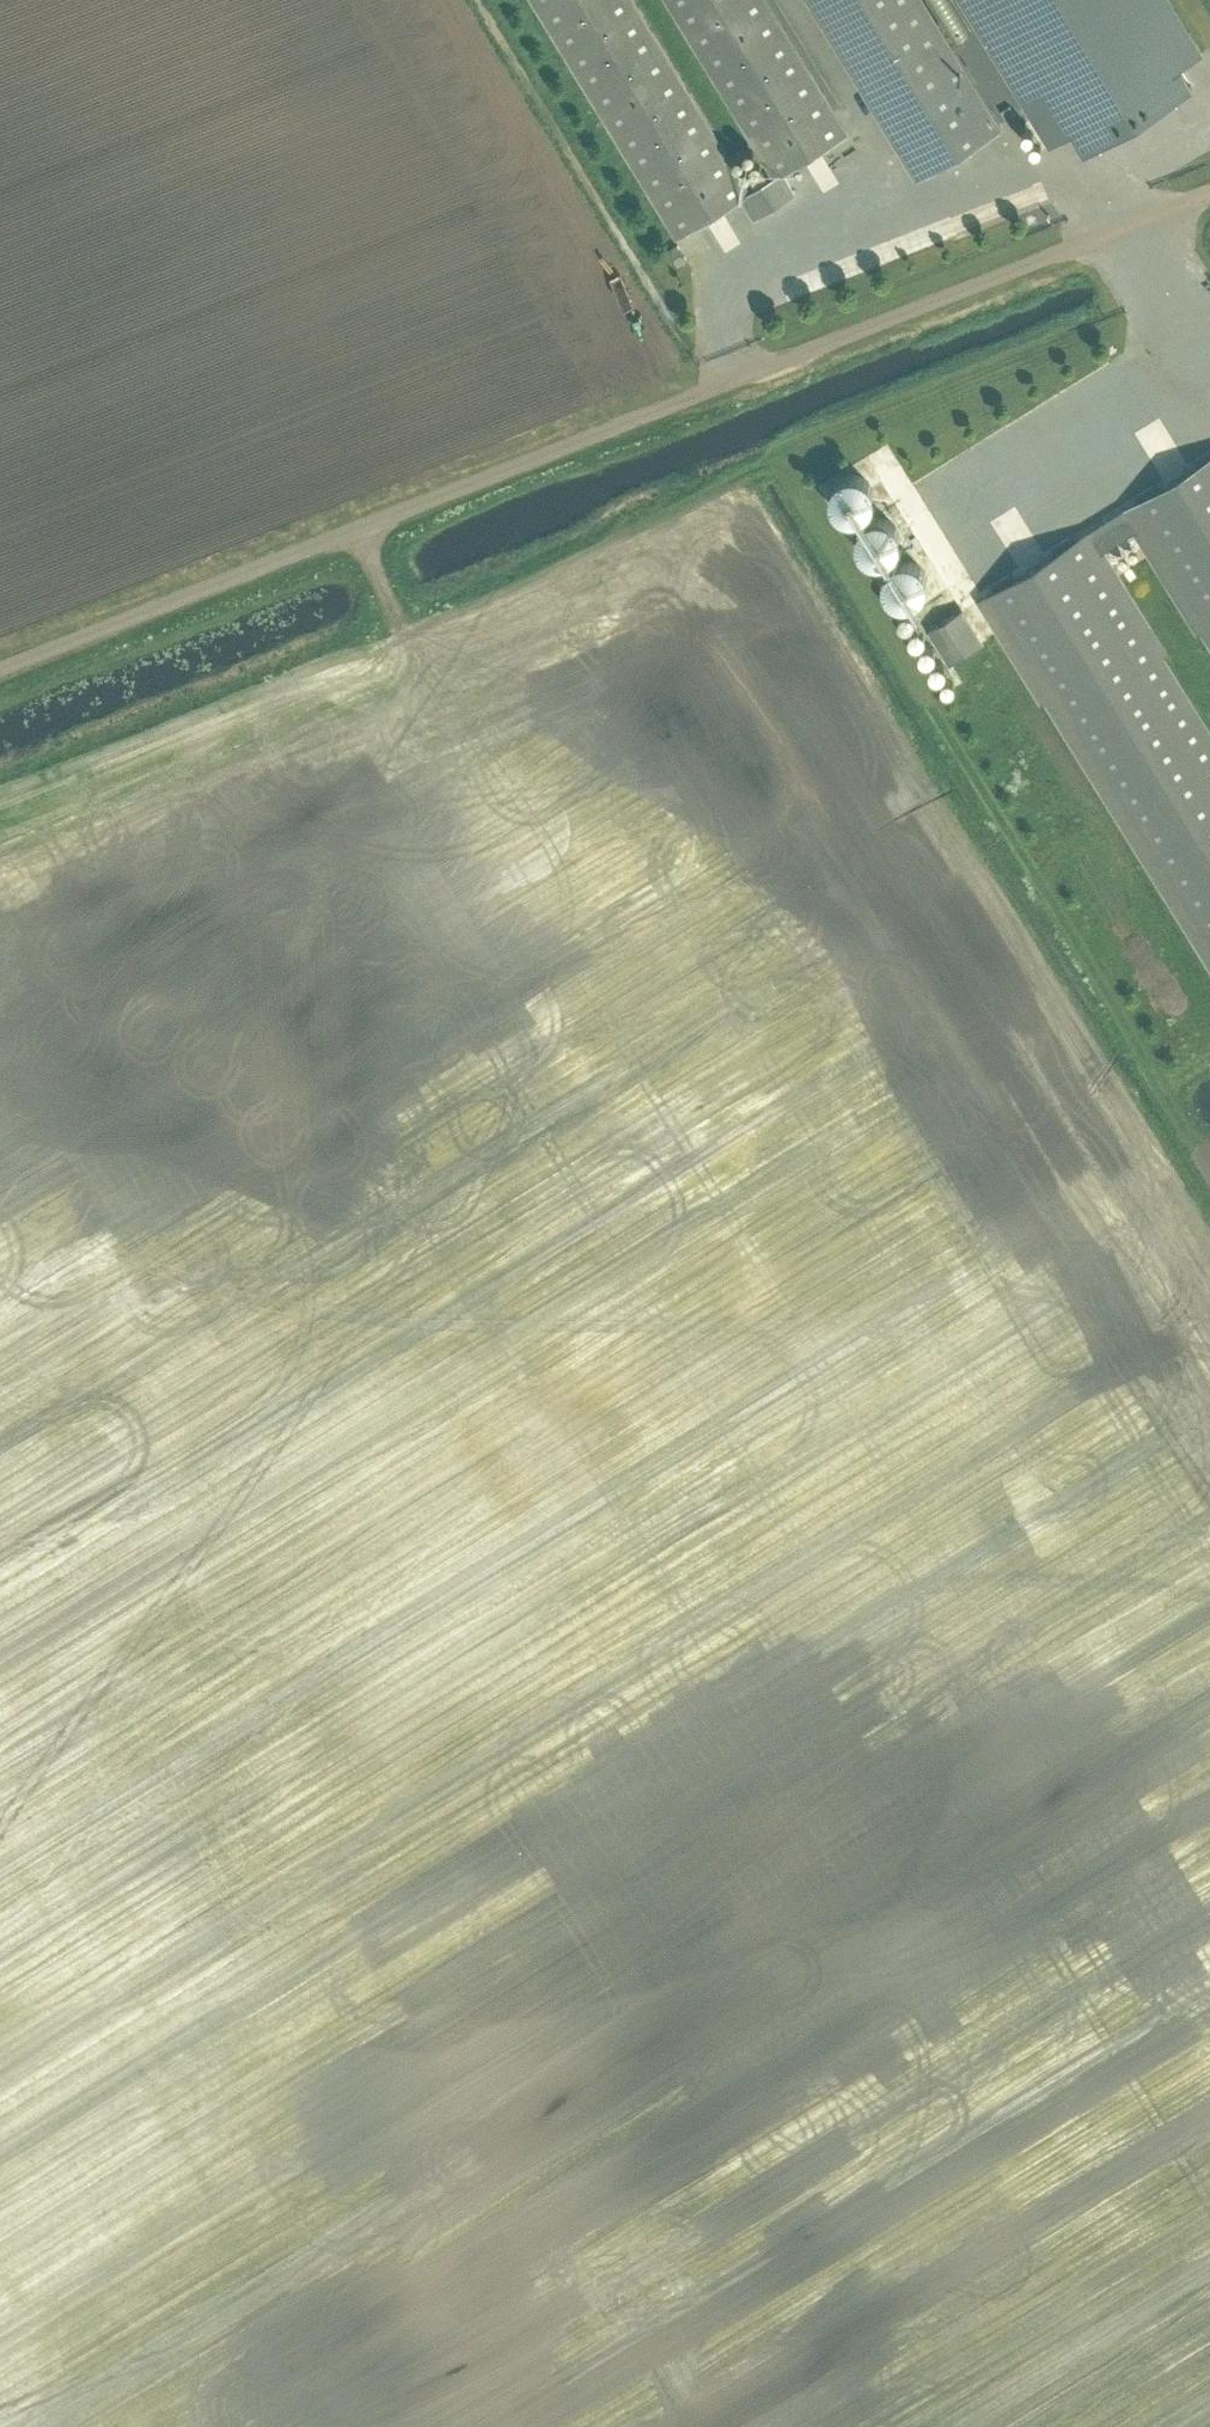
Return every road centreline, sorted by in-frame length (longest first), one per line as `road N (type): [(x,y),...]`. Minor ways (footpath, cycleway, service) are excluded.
road 1 (unclassified): [(0,668),(1209,190)]

